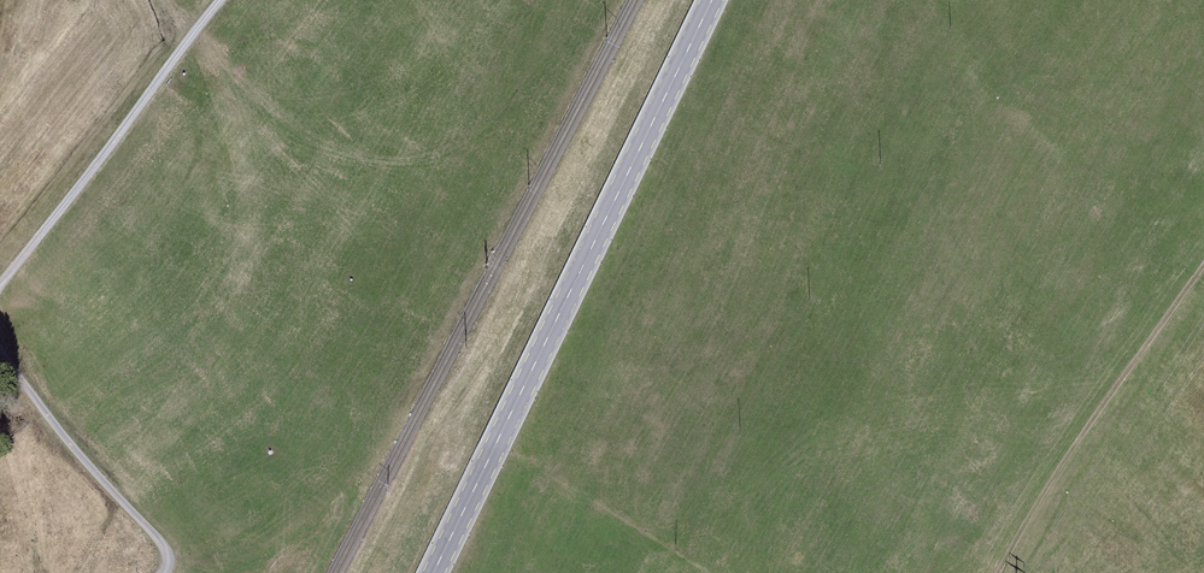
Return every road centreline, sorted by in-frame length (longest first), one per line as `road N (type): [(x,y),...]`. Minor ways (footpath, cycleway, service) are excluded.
road 1 (primary): [(433,572),(712,0)]
road 2 (track): [(0,285),(235,0)]
road 3 (track): [(1203,266),(1089,423),(1006,572)]
road 4 (track): [(165,572),(169,554),(159,539),(56,426),(0,347)]

